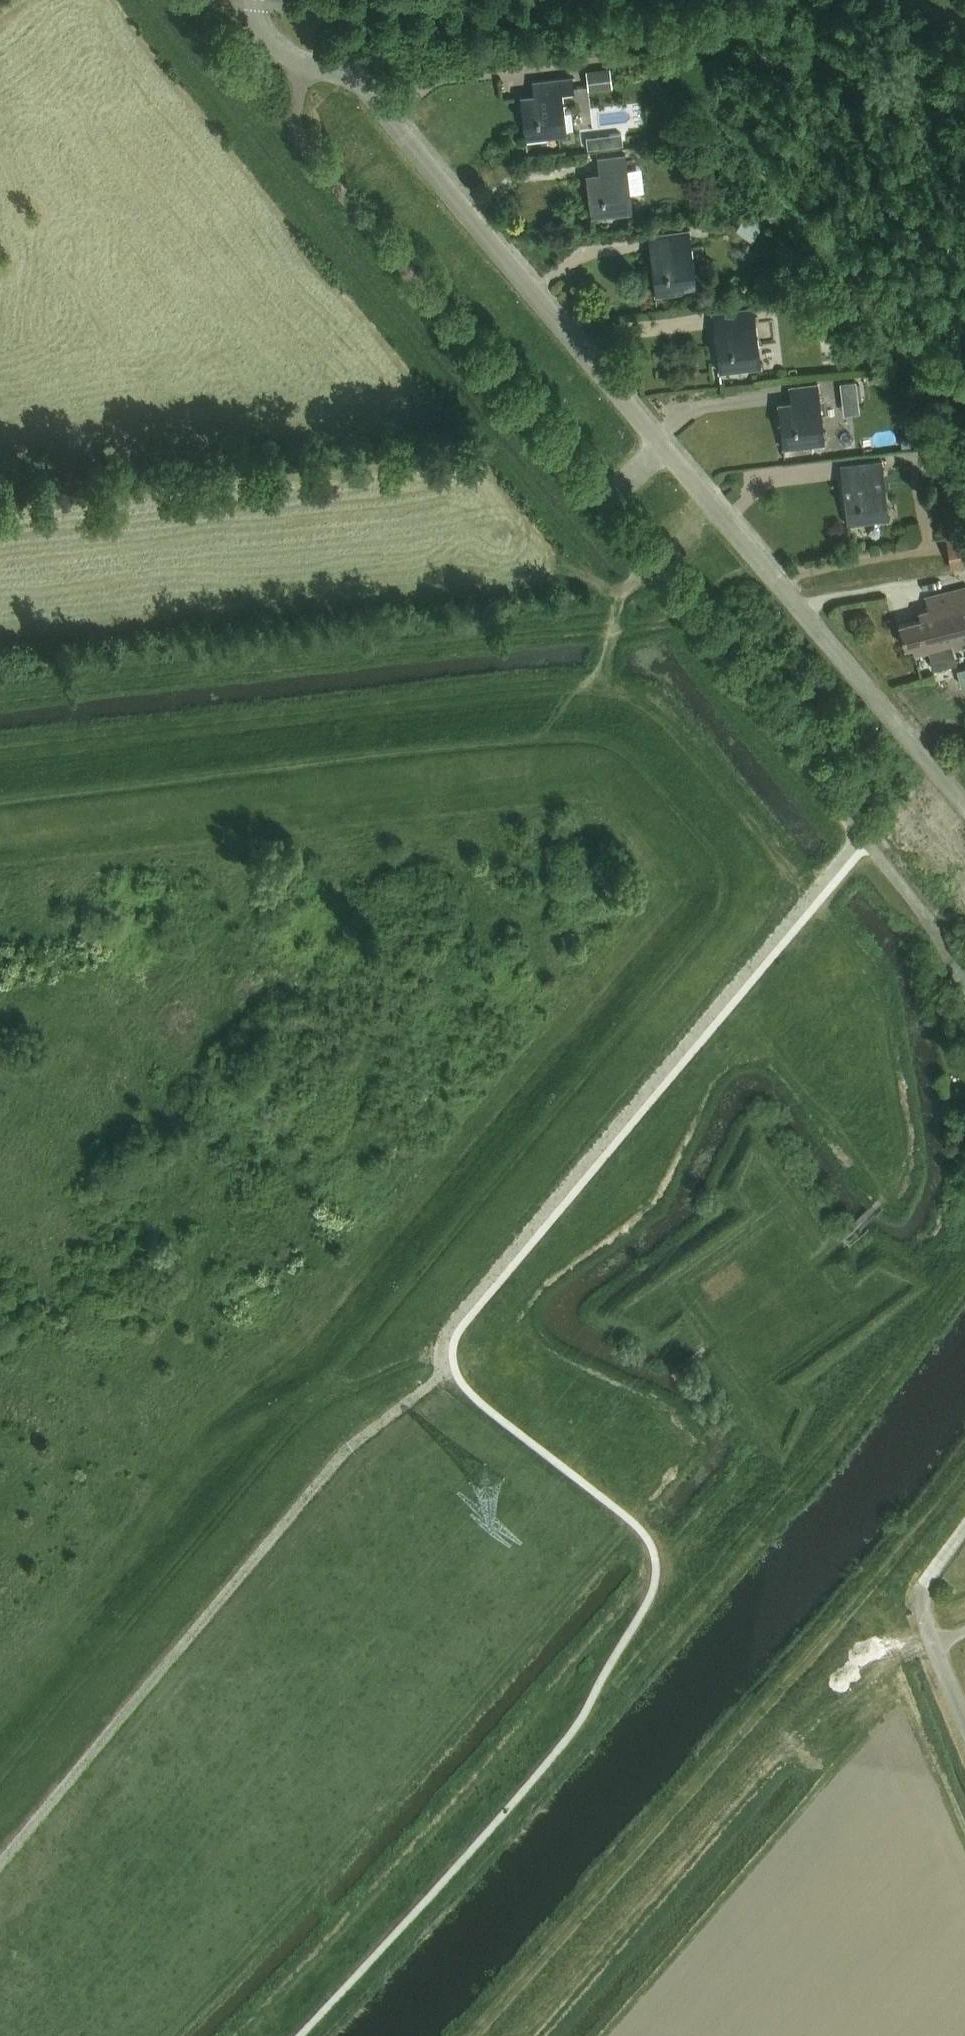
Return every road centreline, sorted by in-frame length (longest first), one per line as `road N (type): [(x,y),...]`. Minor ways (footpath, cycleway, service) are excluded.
road 1 (unclassified): [(665,447),(366,88),(279,52),(263,32),(255,0)]
road 2 (unclassified): [(964,806),(665,447)]
road 3 (unclassified): [(964,1720),(923,1602),(924,1585),(964,1528)]

